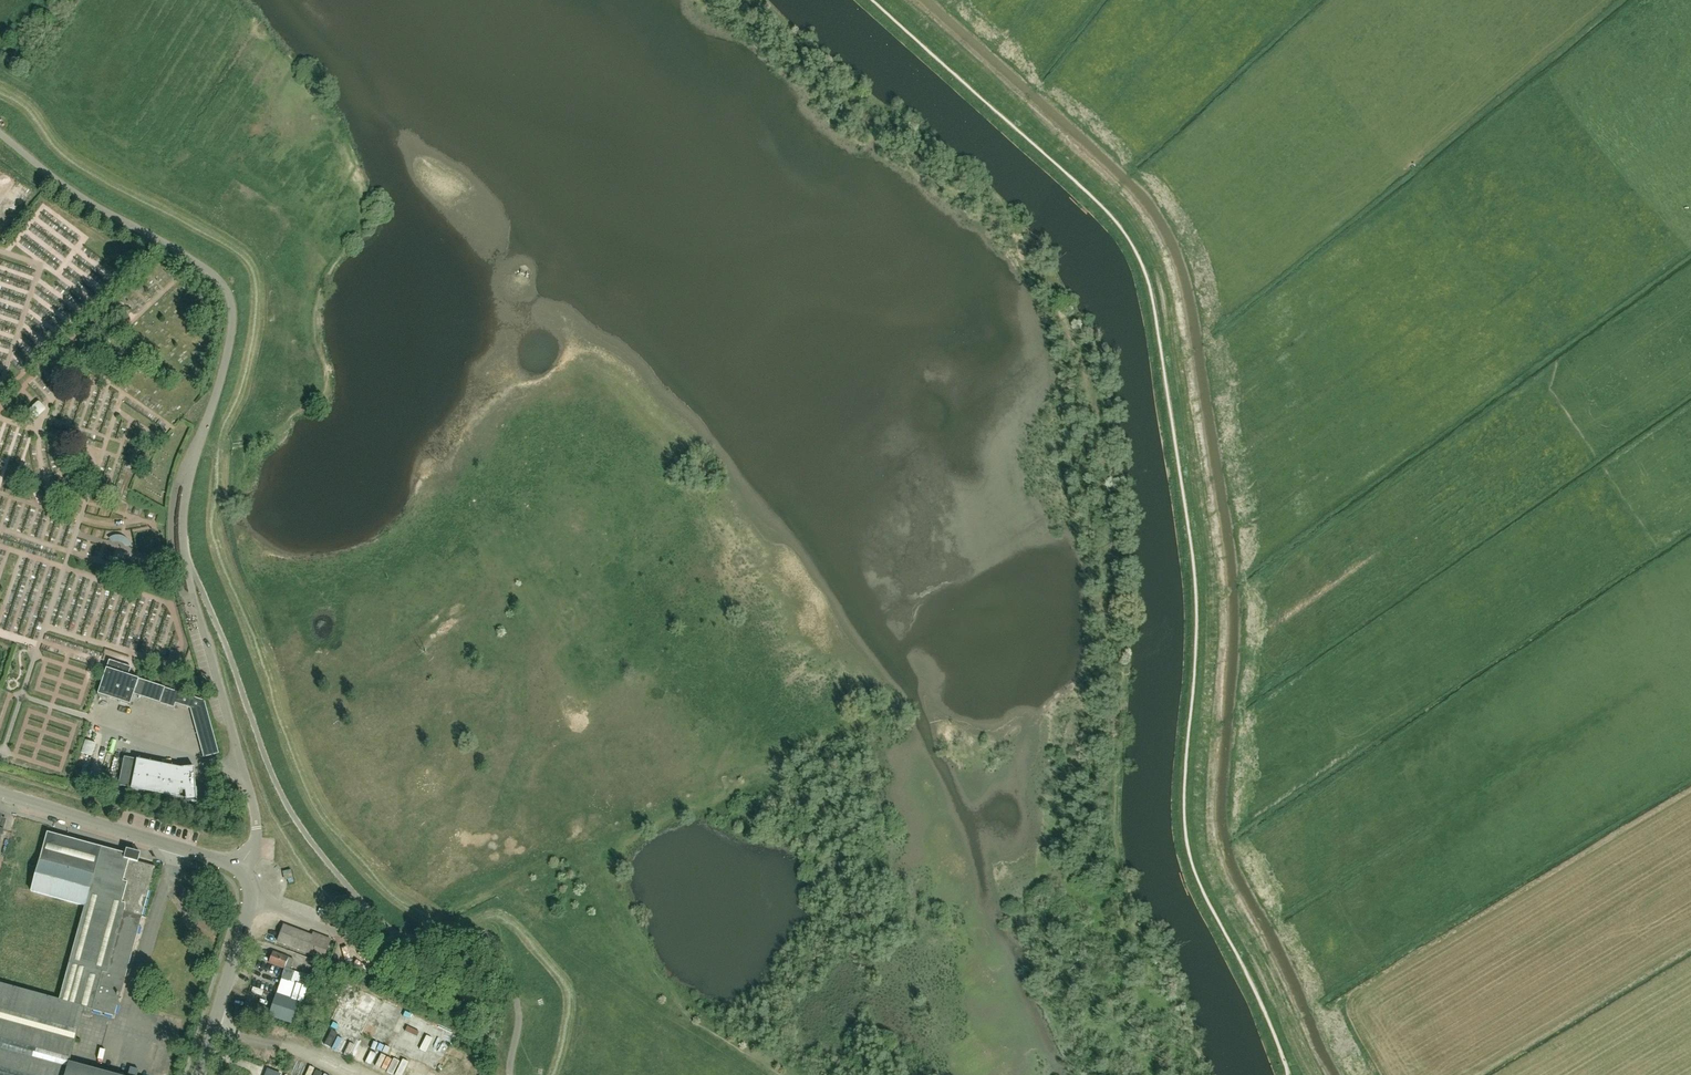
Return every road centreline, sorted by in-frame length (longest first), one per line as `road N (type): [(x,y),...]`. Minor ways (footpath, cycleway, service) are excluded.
road 1 (unclassified): [(0,133),(67,186),(208,274),(232,306),(231,342),(192,456),(183,544),(250,787),(256,824),(246,878)]
road 2 (unclassified): [(246,878),(236,867),(0,795)]
road 3 (unclassified): [(195,1074),(246,878)]

